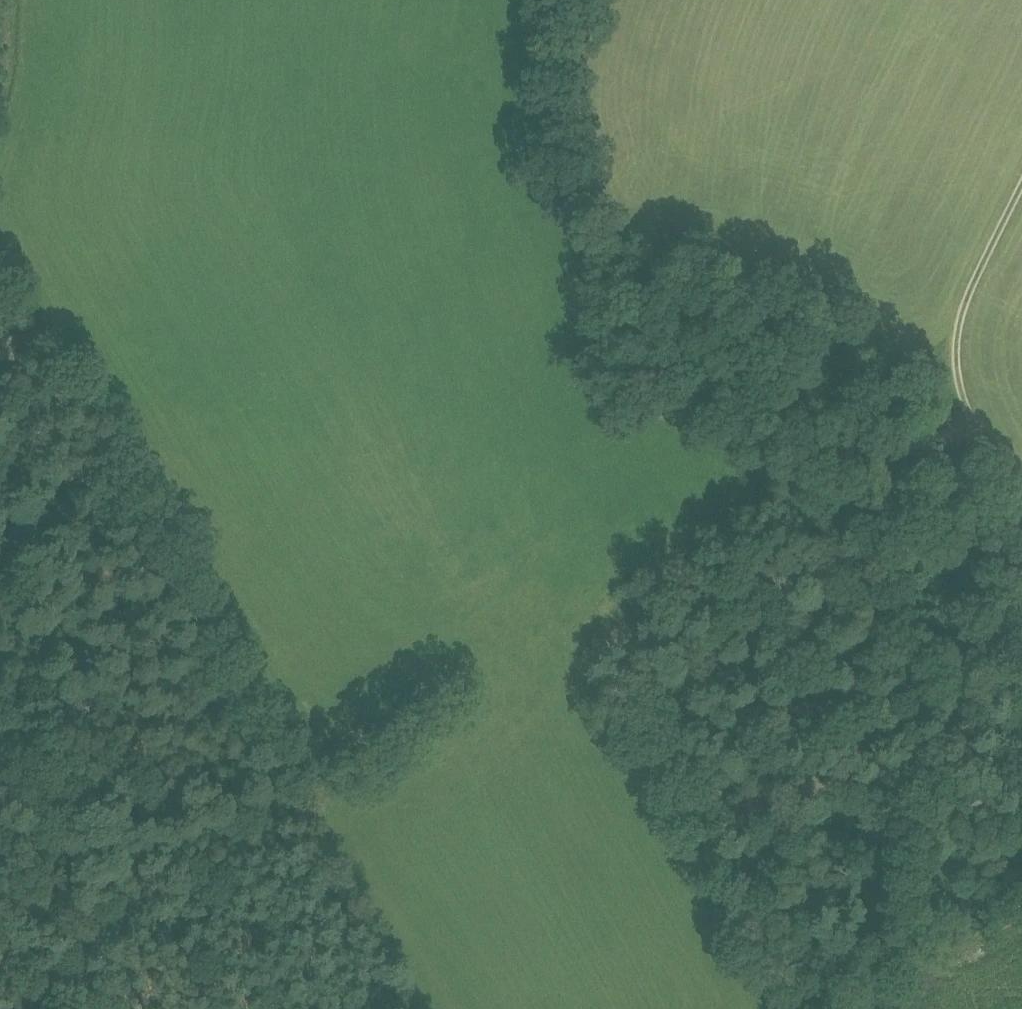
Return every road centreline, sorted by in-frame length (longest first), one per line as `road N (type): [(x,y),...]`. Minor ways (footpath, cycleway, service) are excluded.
road 1 (track): [(826,1008),(829,964),(1021,603)]
road 2 (track): [(1021,552),(966,411),(954,349),(965,304),(1021,185)]
road 3 (track): [(914,807),(677,691),(641,661),(604,602)]

